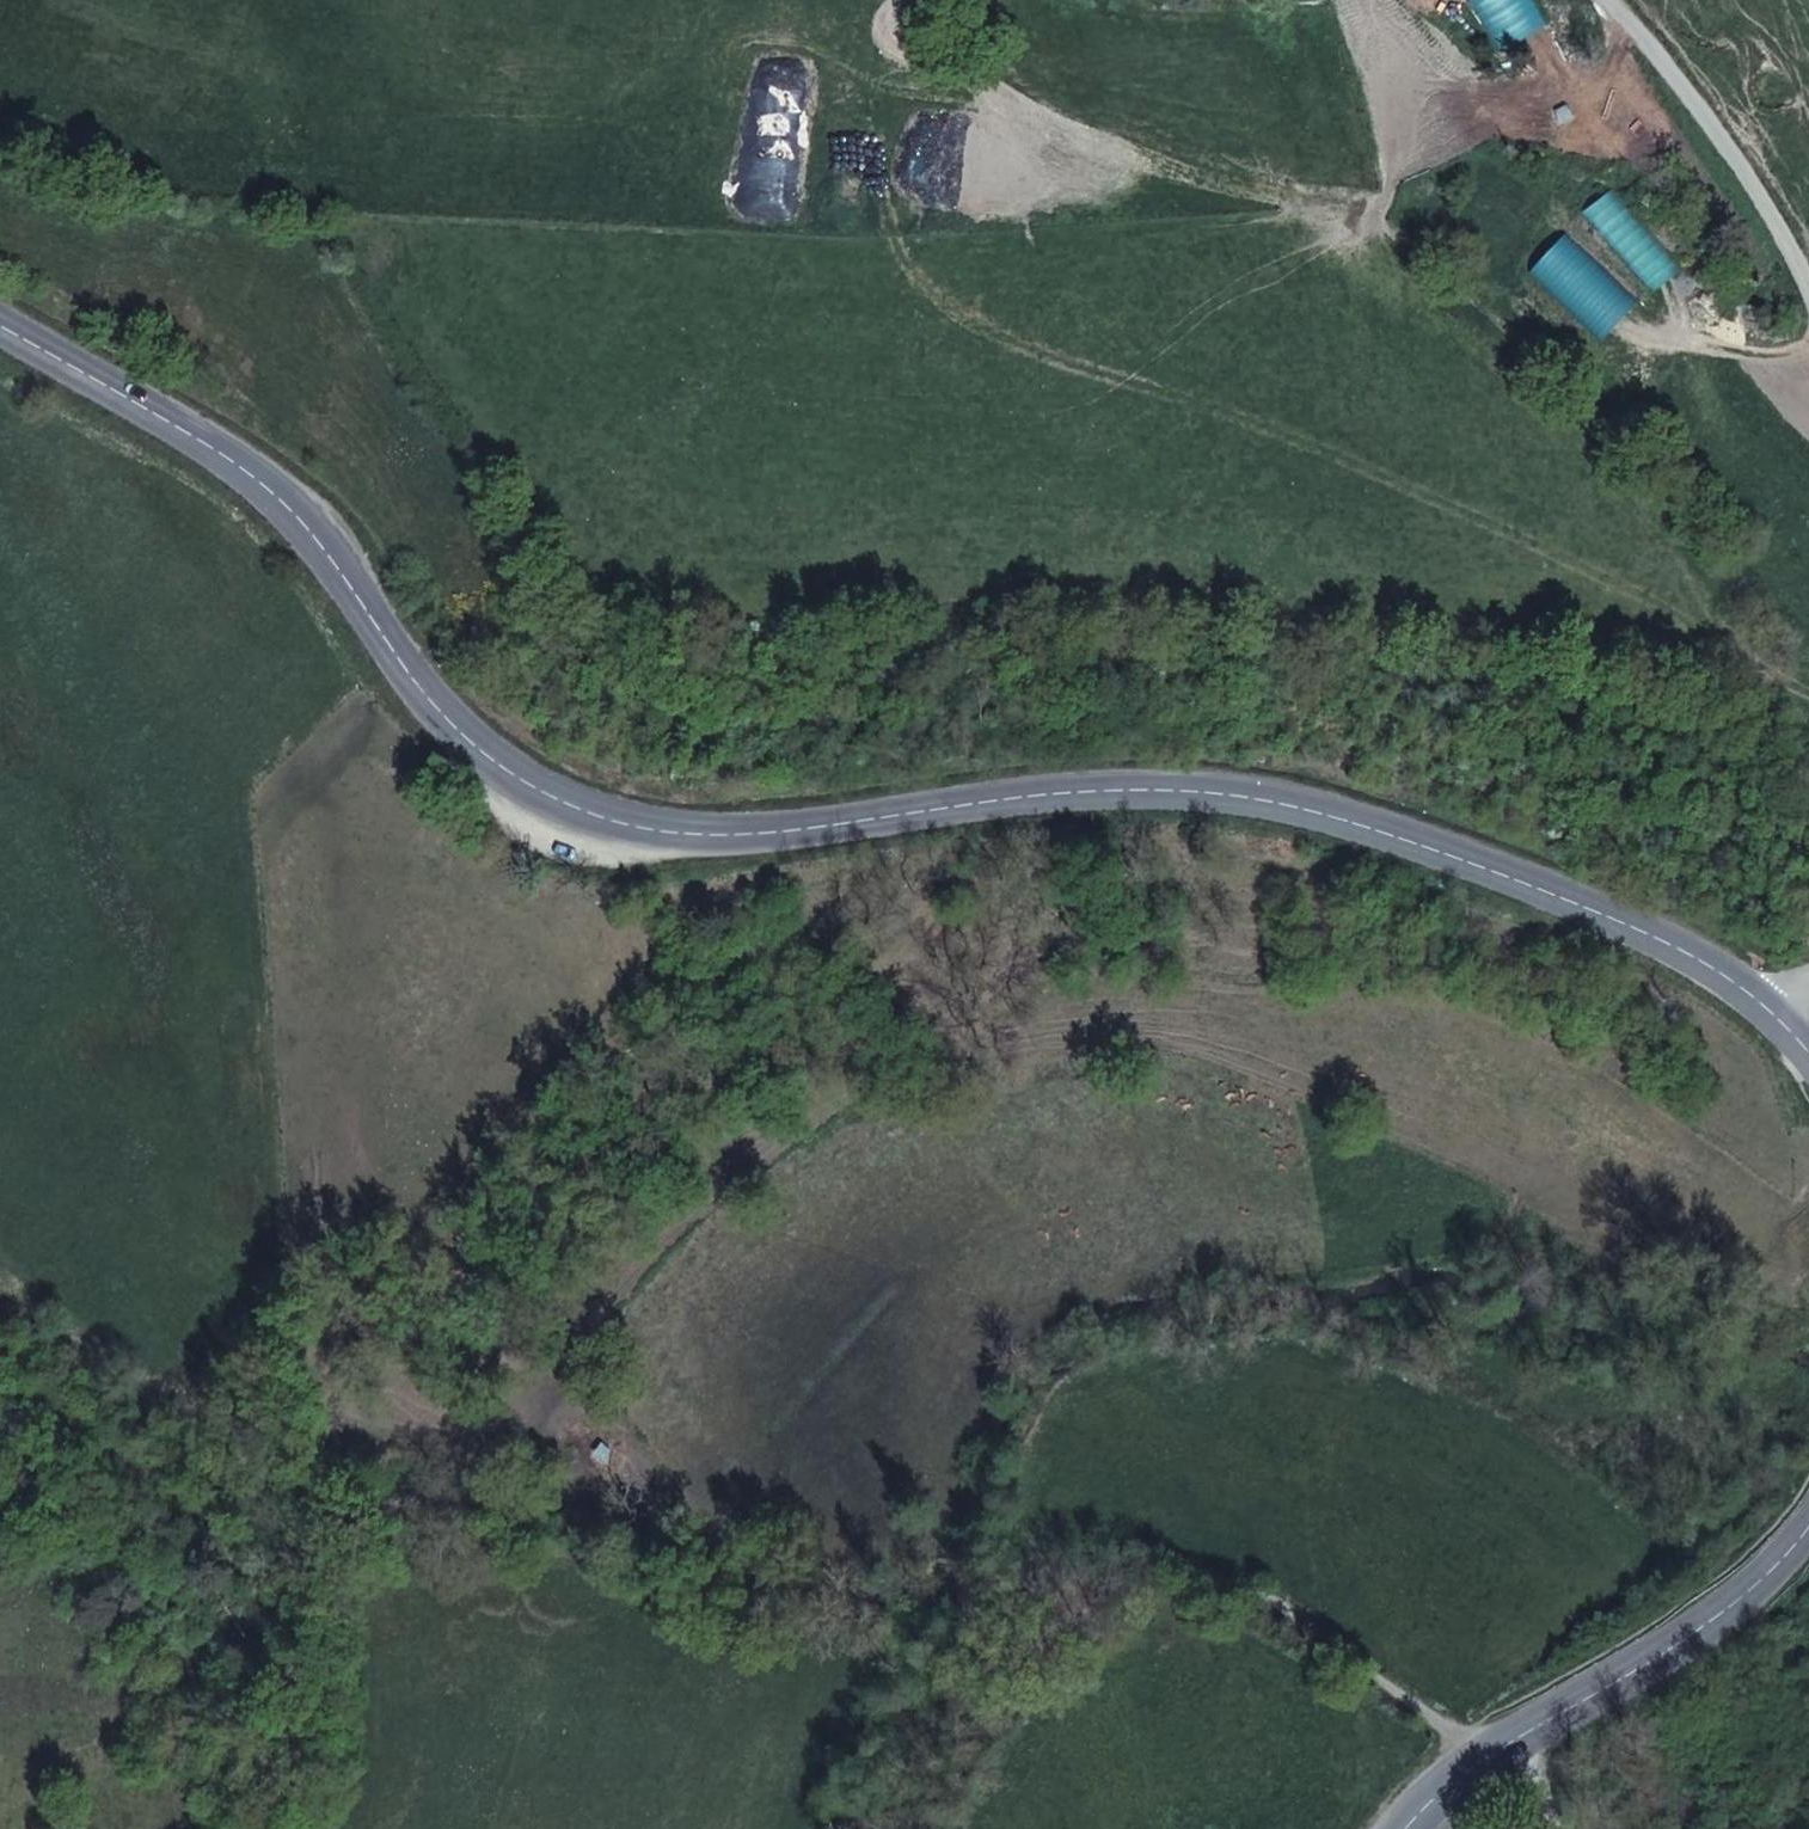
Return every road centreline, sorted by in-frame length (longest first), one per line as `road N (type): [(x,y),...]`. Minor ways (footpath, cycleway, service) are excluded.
road 1 (secondary): [(1763,999),(1660,938),(1389,821),(1197,773),(726,808),(602,802),(500,753),(223,453),(0,312)]
road 2 (secondary): [(1410,1828),(1441,1792),(1490,1755),(1636,1677),(1808,1545)]
road 3 (unclassified): [(1808,297),(1718,115),(1593,0)]

